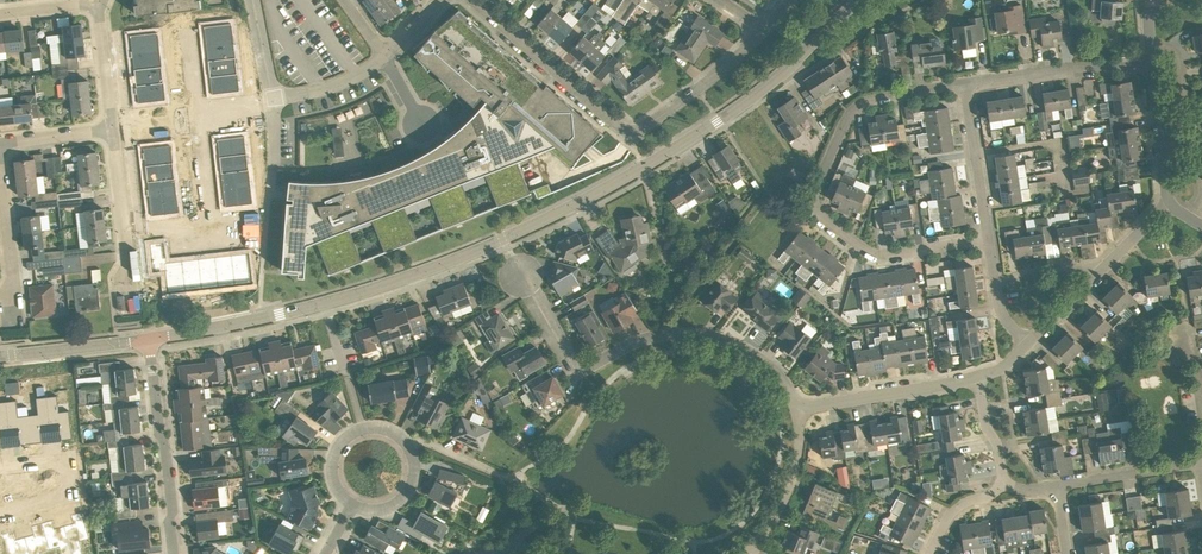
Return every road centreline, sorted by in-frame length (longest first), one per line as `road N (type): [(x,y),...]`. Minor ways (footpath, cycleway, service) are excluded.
road 1 (secondary): [(329,303),(479,250),(627,176),(753,99),(861,0)]
road 2 (residential): [(988,240),(881,256),(820,216),(814,201),(850,113),(872,100),(963,83)]
road 3 (residential): [(530,289),(574,362),(591,370),(626,346),(707,335),(746,350),(786,384),(798,411)]
road 4 (residential): [(173,553),(149,339)]
road 5 (residential): [(622,128),(468,0)]
road 6 (residential): [(1193,219),(1200,182),(1179,53),(1149,45)]
road 7 (residential): [(1027,344),(1164,200)]
road 8 (residential): [(963,83),(1071,67),(1153,67)]
road 9 (secondary): [(149,339),(329,303)]
road 10 (residential): [(798,411),(976,378)]
road 11 (residential): [(127,308),(109,133)]
road 12 (residential): [(622,128),(641,131),(760,32)]
road 13 (residential): [(746,553),(798,471),(798,411)]
road 14 (secondary): [(0,357),(149,339)]
road 15 (residential): [(1057,487),(1201,464)]
road 16 (residential): [(13,317),(0,181)]
road 17 (residential): [(1164,200),(1153,67)]
road 18 (residential): [(1068,192),(1062,149),(1053,143),(976,155)]
road 19 (residential): [(362,430),(329,303)]
road 20 (residential): [(109,133),(100,6)]
road 21 (residential): [(273,103),(360,78),(387,59)]

